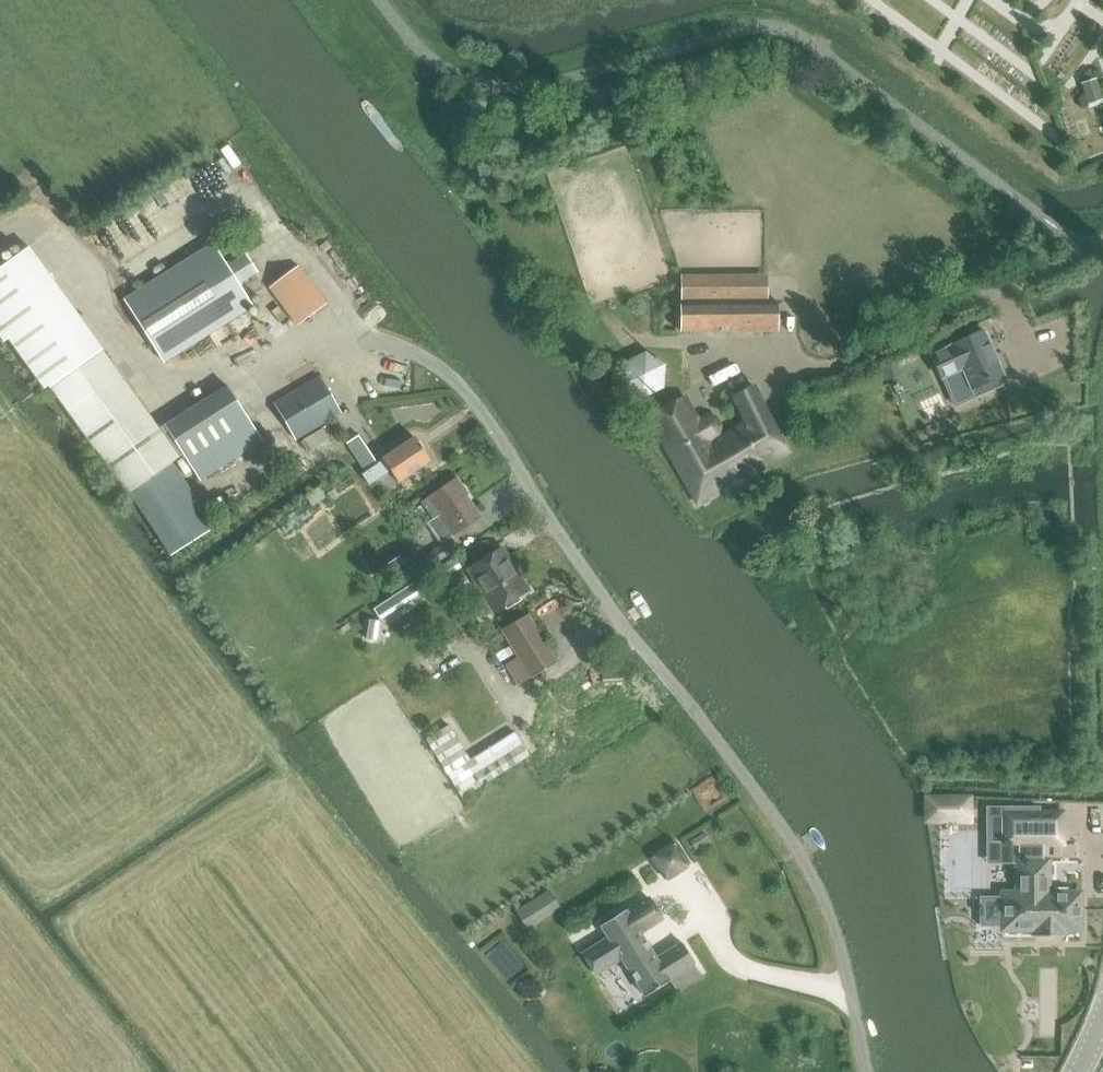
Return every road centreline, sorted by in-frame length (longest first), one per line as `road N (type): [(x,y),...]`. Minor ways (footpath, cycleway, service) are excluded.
road 1 (unclassified): [(869,1071),(837,938),(791,845),(598,597),(468,401),(428,363),(380,342)]
road 2 (unclassified): [(855,358),(1087,241),(1102,243)]

